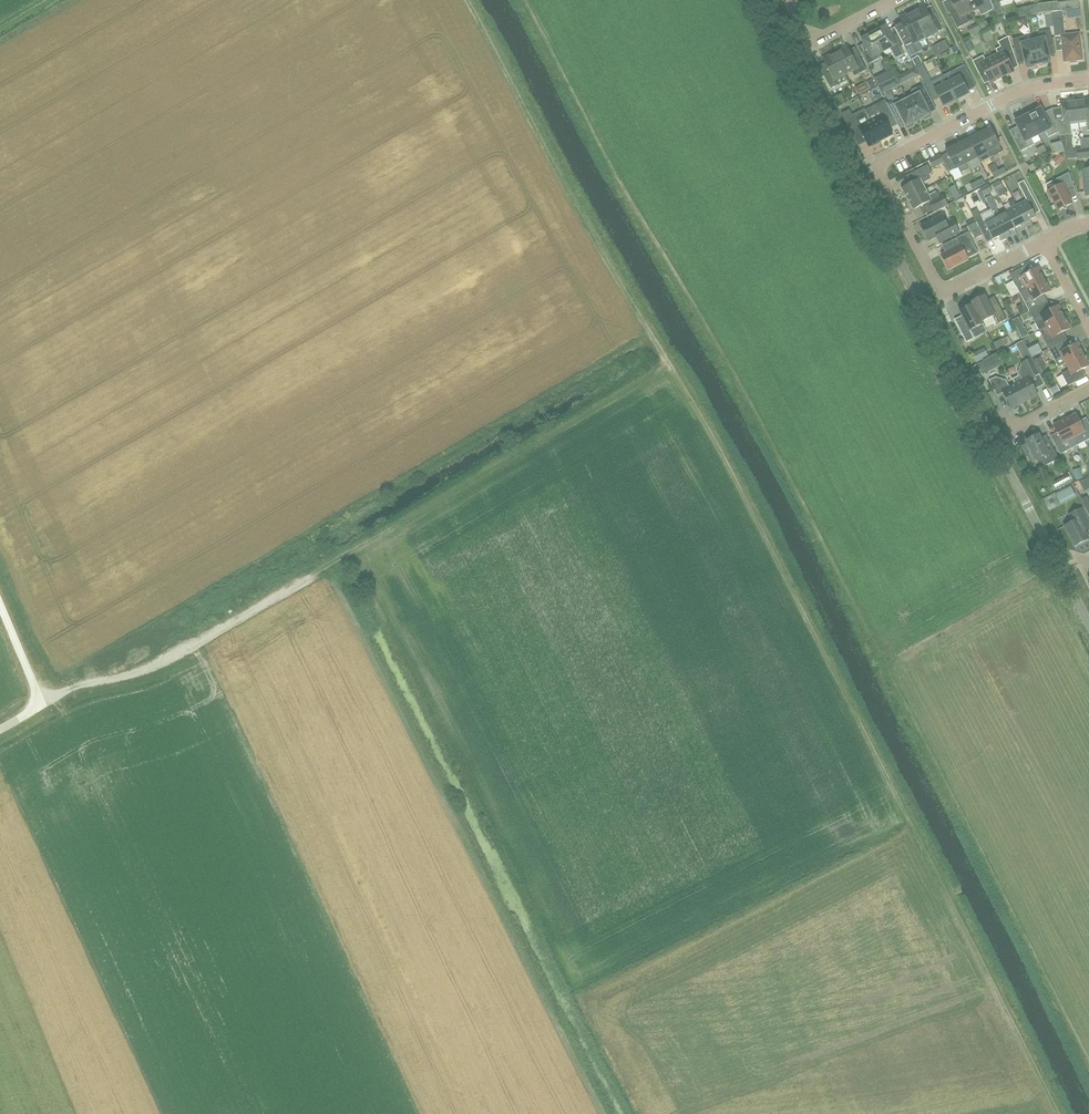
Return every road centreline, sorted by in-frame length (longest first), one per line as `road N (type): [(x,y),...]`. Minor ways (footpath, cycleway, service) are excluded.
road 1 (track): [(1058,1113),(671,364)]
road 2 (track): [(671,364),(238,621),(133,673),(44,700)]
road 3 (unclassified): [(1088,623),(764,0)]
road 4 (track): [(671,364),(591,233),(468,0)]
road 5 (residential): [(943,294),(883,181),(884,163),(1024,91),(1088,79)]
road 6 (unclassified): [(0,730),(44,700),(0,601)]
road 7 (residential): [(894,0),(811,37),(790,0)]

